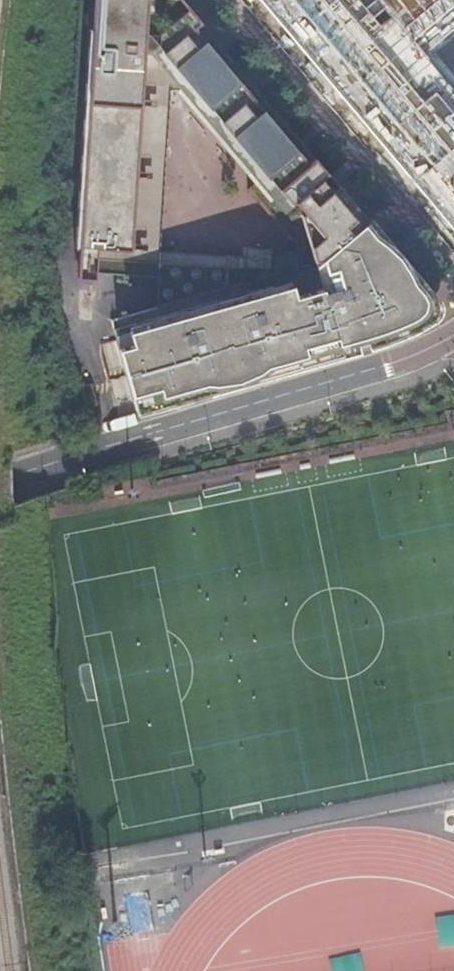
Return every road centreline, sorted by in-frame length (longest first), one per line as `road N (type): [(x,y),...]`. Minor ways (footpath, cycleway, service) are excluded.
road 1 (residential): [(453,336),(387,367),(0,483)]

